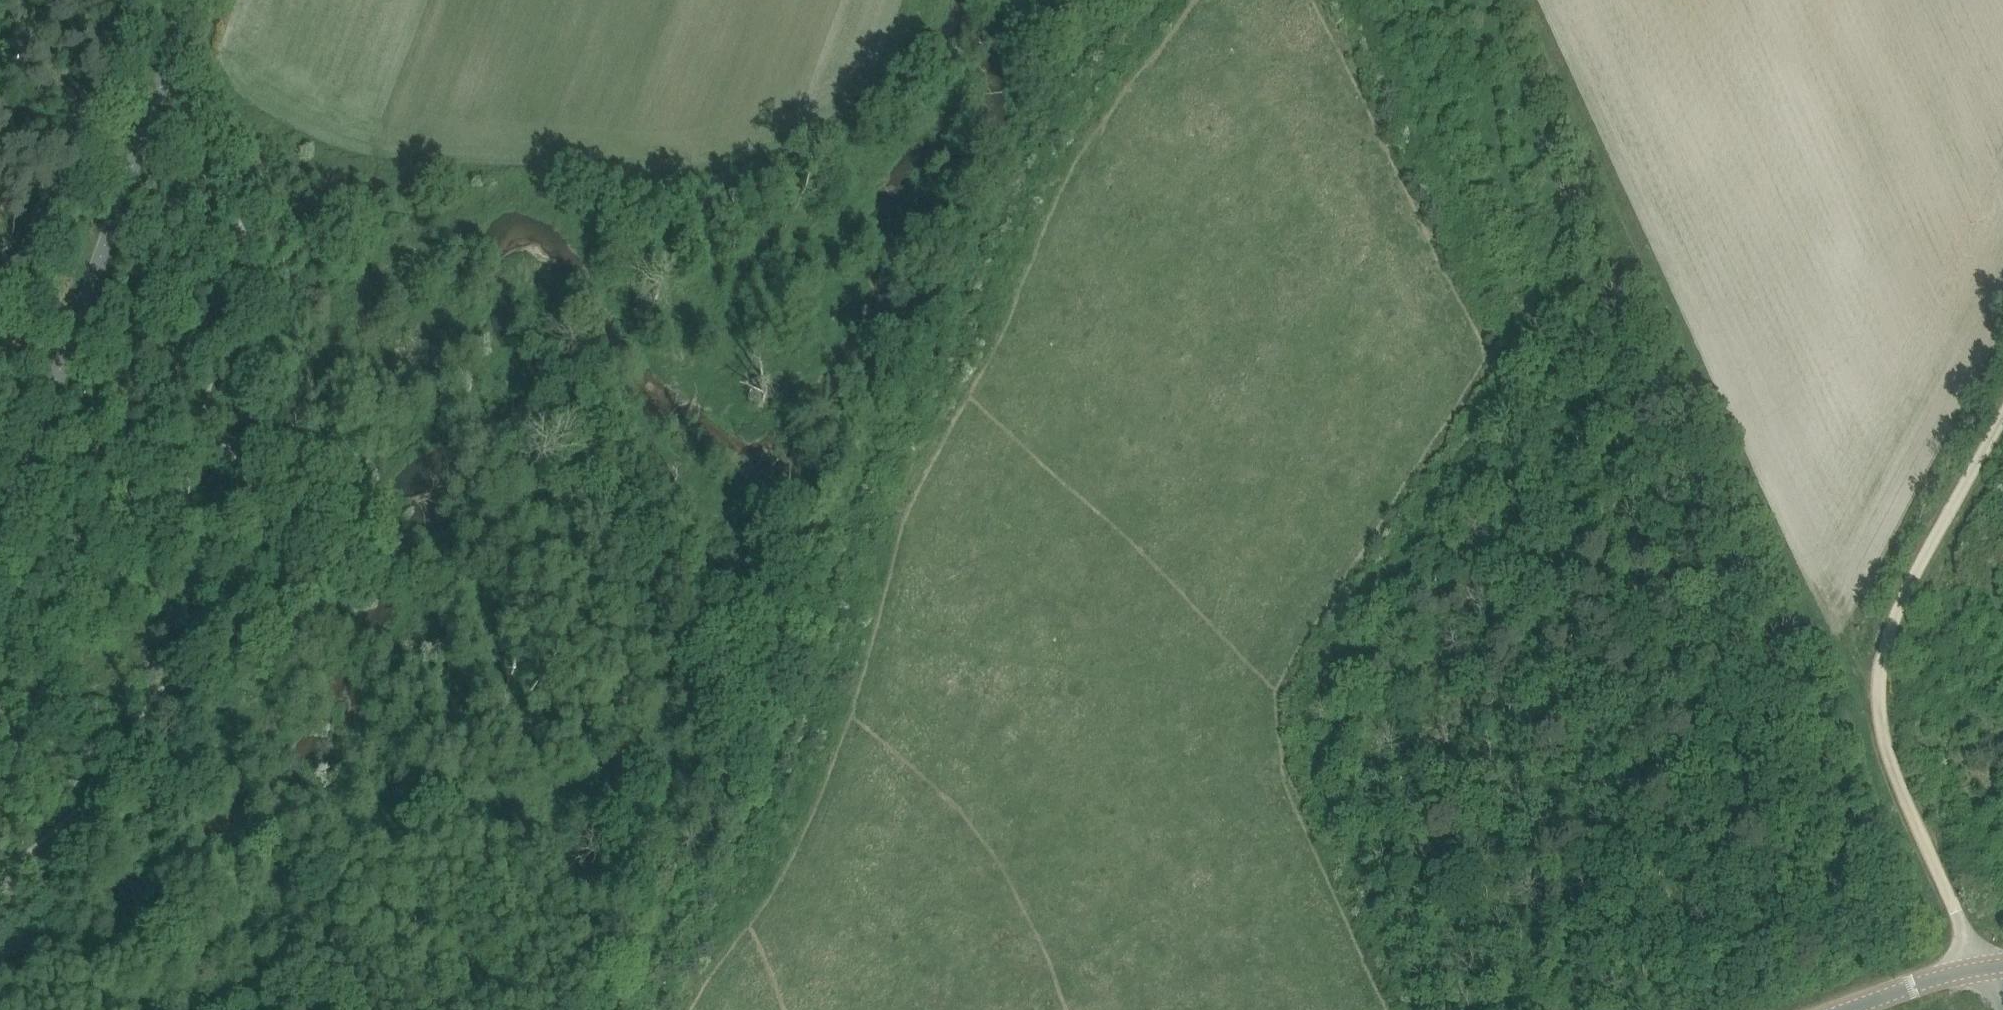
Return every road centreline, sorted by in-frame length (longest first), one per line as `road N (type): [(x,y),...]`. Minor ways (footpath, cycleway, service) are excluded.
road 1 (track): [(1985,967),(1899,780),(1884,731),(1881,678),(1913,576),(2002,416)]
road 2 (unclassified): [(1849,1009),(1985,967)]

